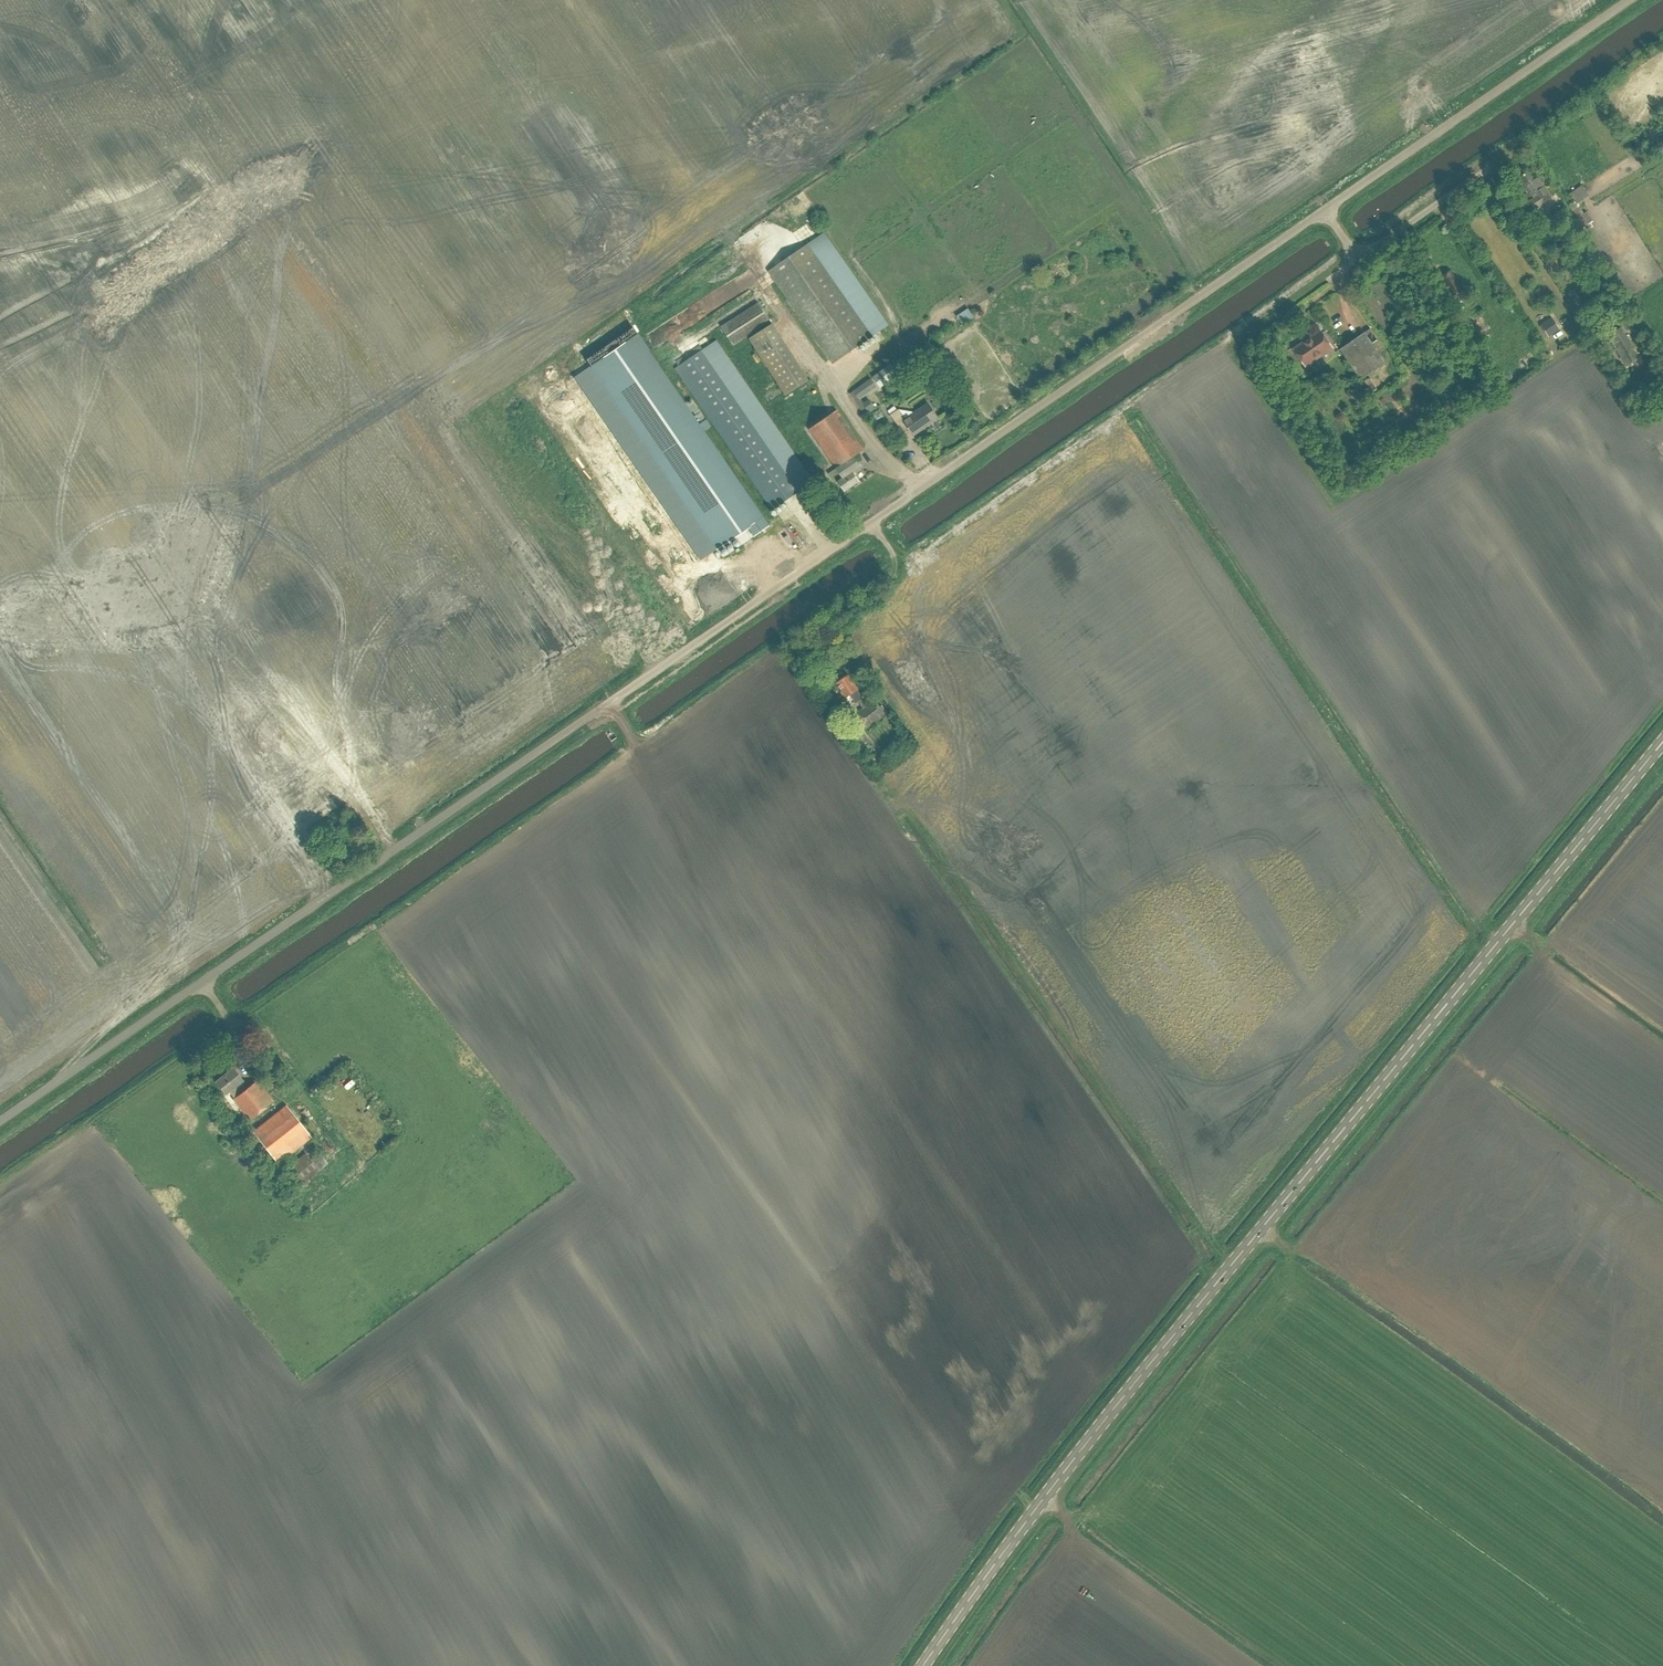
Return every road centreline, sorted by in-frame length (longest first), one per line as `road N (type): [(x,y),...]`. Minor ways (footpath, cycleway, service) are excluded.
road 1 (unclassified): [(0,1120),(1326,207)]
road 2 (secondary): [(923,1665),(1204,1297),(1662,741)]
road 3 (unclassified): [(1326,207),(1625,0)]
road 4 (residential): [(1489,167),(1356,258)]

